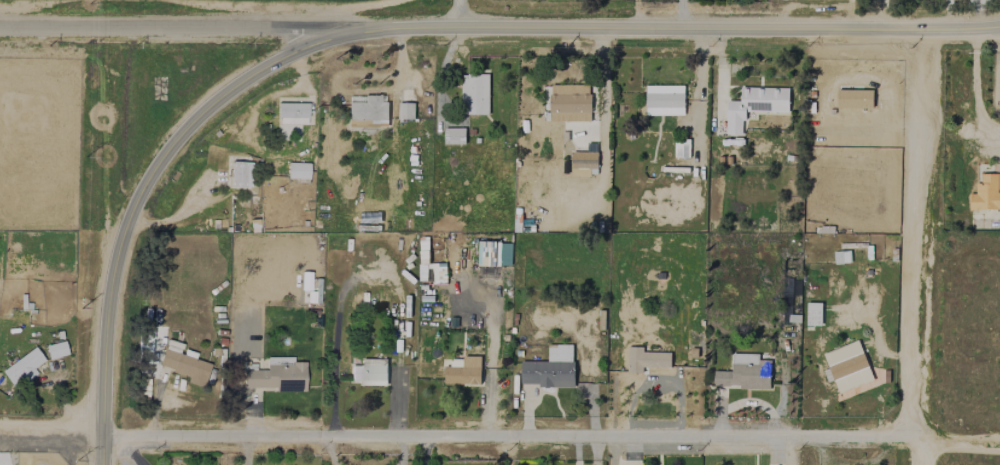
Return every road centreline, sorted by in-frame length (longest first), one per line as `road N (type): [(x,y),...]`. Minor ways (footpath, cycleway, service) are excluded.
road 1 (residential): [(0,27),(340,33),(462,26),(929,30),(999,22)]
road 2 (residential): [(0,434),(999,447)]
road 3 (residential): [(103,464),(111,293),(136,197),(173,146),(243,82),(340,33)]
road 4 (residential): [(920,464),(929,30)]

